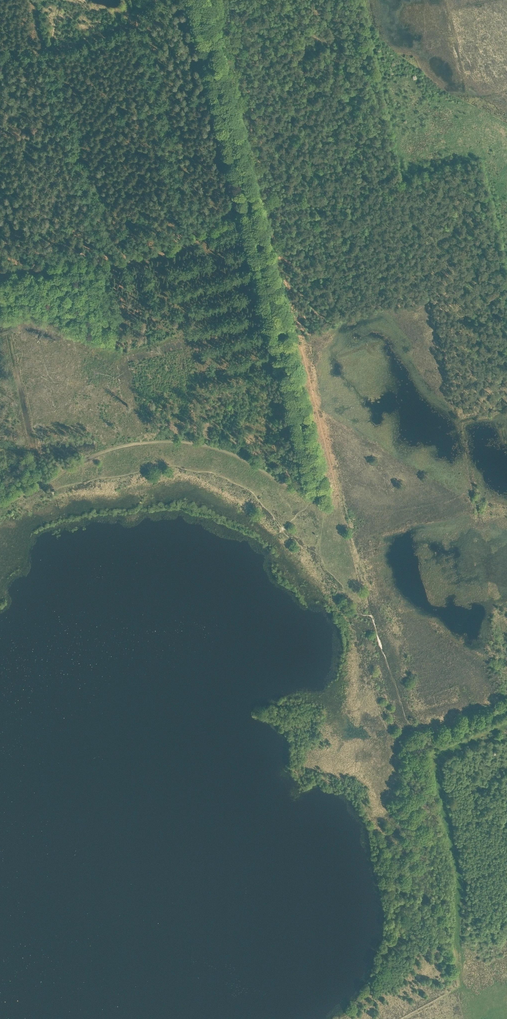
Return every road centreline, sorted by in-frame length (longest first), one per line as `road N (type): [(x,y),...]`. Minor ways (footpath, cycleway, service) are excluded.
road 1 (track): [(318,492),(198,0)]
road 2 (track): [(41,485),(113,449),(171,442),(228,452),(309,499),(318,492)]
road 3 (track): [(0,271),(134,262),(250,218)]
road 4 (track): [(41,485),(0,305)]

